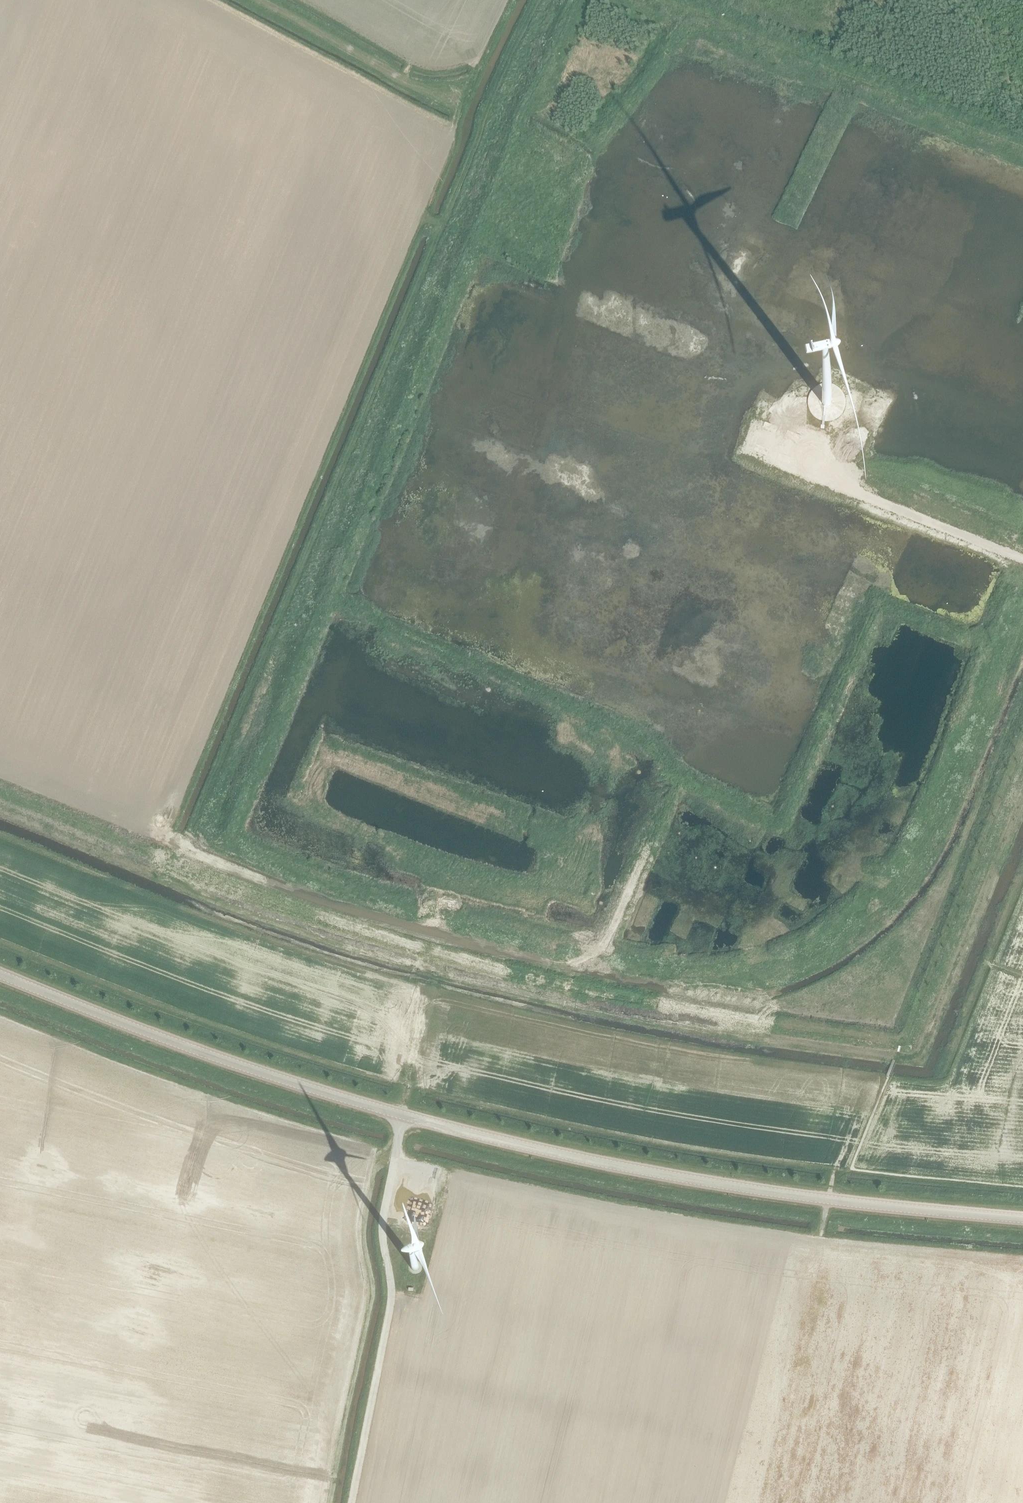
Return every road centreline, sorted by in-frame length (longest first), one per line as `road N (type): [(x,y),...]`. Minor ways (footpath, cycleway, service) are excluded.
road 1 (secondary): [(1022,1216),(639,1169),(405,1117),(263,1074),(0,974)]
road 2 (track): [(257,0),(451,105)]

